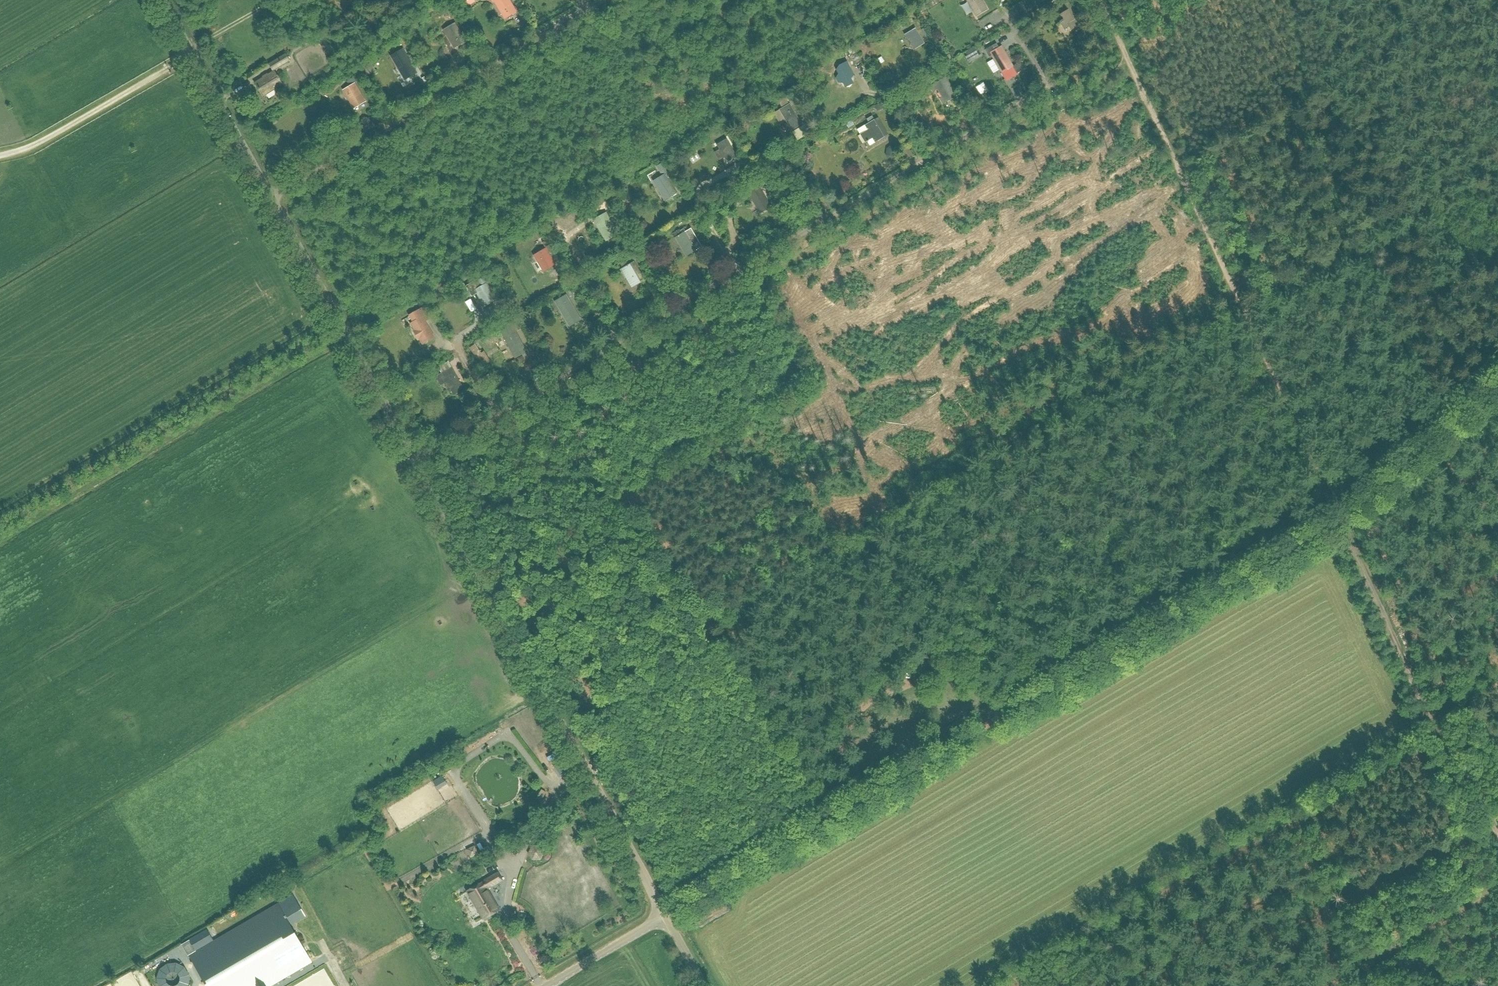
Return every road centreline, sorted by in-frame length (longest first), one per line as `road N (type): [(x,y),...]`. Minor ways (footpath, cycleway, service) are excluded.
road 1 (residential): [(417,461),(1049,88)]
road 2 (track): [(1235,286),(1372,596),(1497,821)]
road 3 (tertiary): [(665,916),(417,461)]
road 4 (track): [(992,719),(1339,518),(1425,444)]
road 5 (unclassified): [(270,198),(605,0)]
road 6 (track): [(665,916),(992,719)]
road 7 (track): [(1103,0),(1235,286)]
road 8 (tertiary): [(417,461),(270,198)]
road 9 (tertiary): [(270,198),(161,0)]
road 10 (track): [(959,659),(947,658),(859,720),(835,775),(838,813)]
road 11 (track): [(1325,985),(1497,884)]
road 12 (tertiary): [(547,985),(665,916)]

